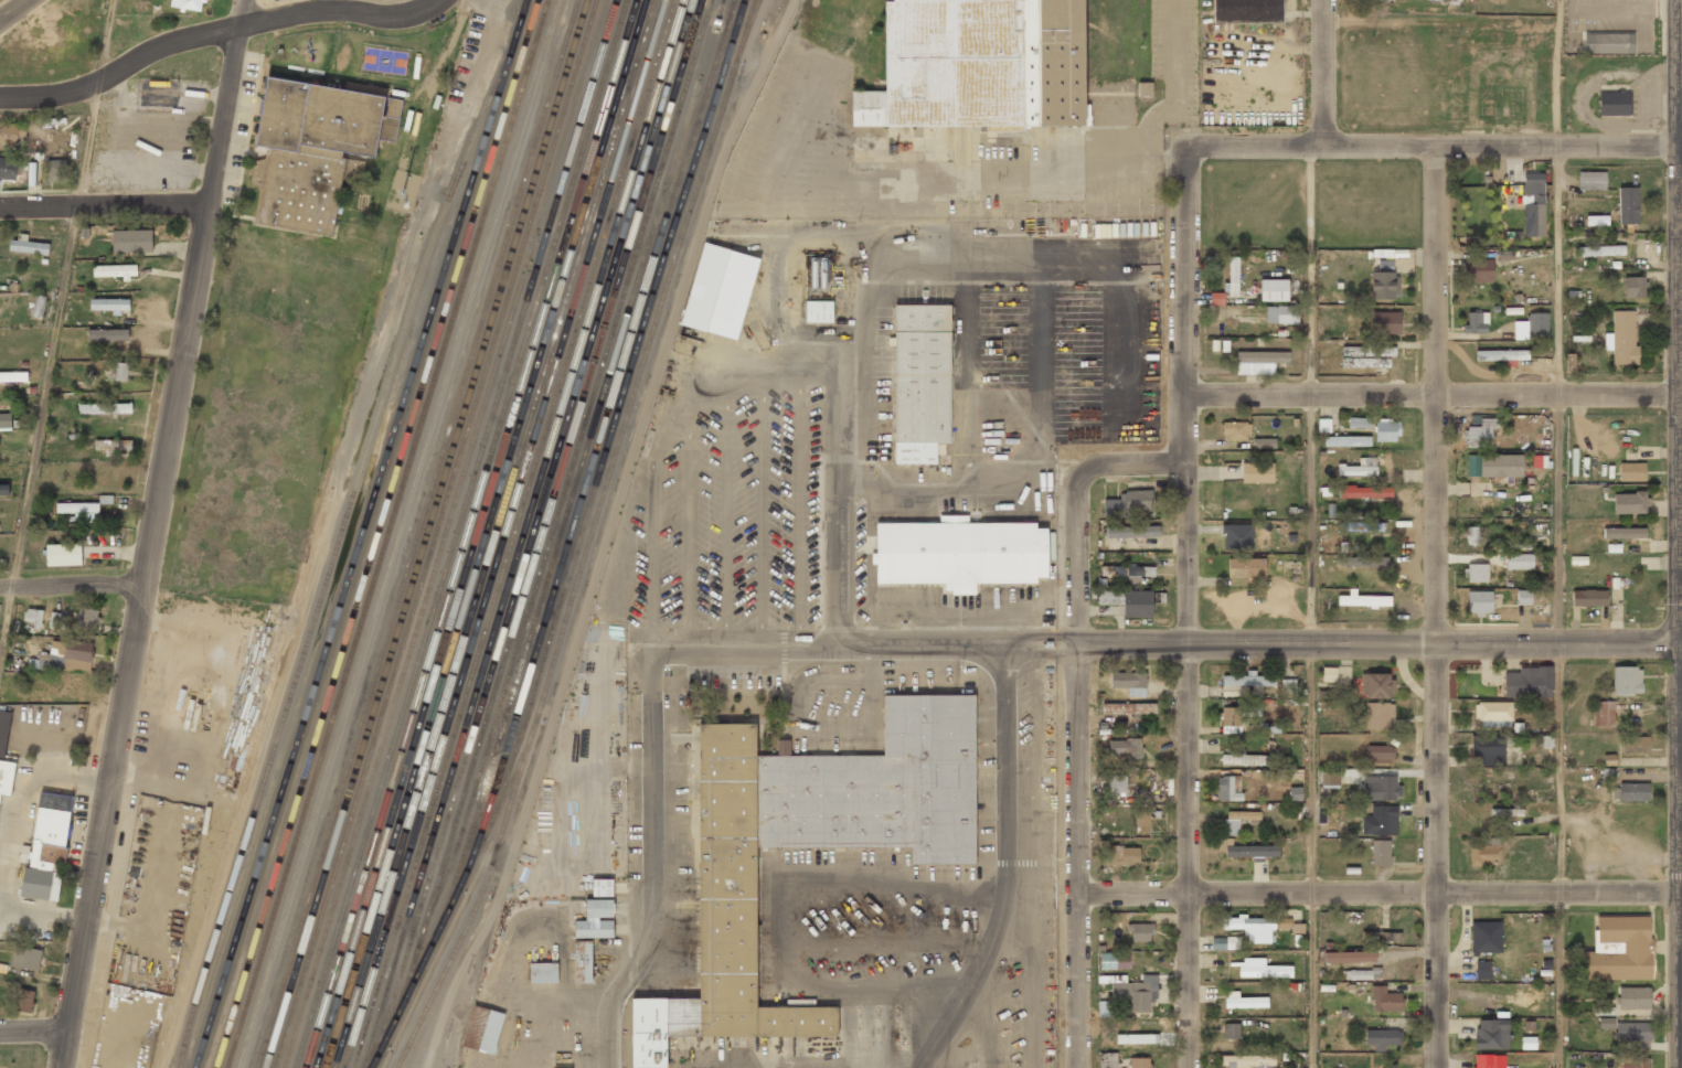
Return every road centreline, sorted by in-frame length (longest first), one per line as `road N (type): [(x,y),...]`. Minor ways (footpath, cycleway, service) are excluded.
road 1 (residential): [(241,0),(64,1067)]
road 2 (residential): [(1428,143),(1435,1067)]
road 3 (residential): [(1184,145),(1187,1067)]
road 4 (residential): [(1077,644),(1681,642)]
road 5 (residential): [(1079,889),(1681,893)]
road 6 (residential): [(1076,494),(1080,1067)]
road 7 (residential): [(1180,395),(1681,395)]
road 8 (residential): [(1184,145),(1681,145)]
road 9 (residential): [(0,96),(85,87),(174,40),(308,8),(388,12),(431,0)]
road 10 (tertiary): [(1675,0),(1681,395)]
road 11 (residential): [(0,205),(206,205)]
road 12 (residential): [(0,587),(149,583)]
road 13 (residential): [(1322,0),(1321,142)]
road 14 (residential): [(1076,494),(1090,464),(1182,463)]

